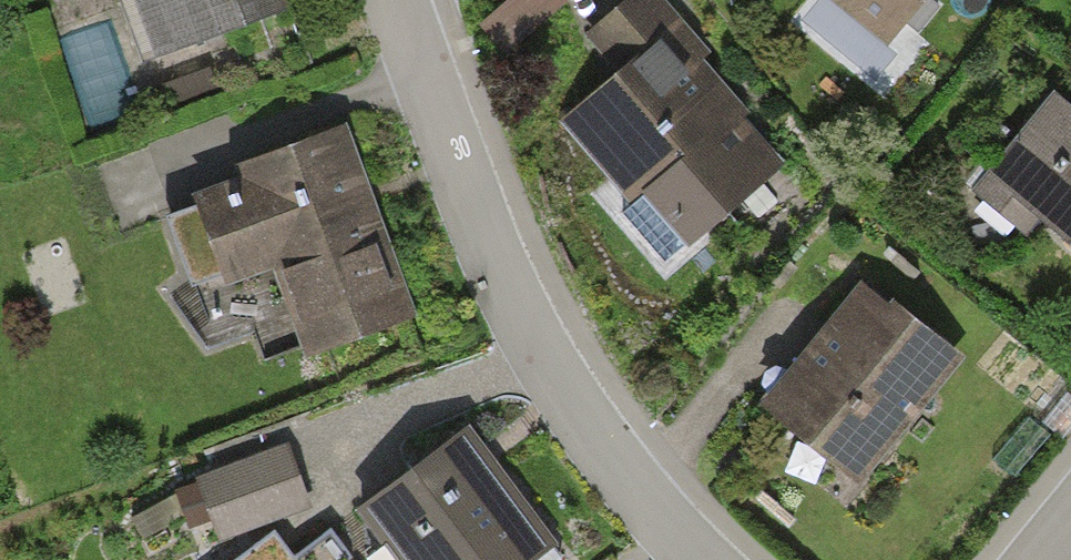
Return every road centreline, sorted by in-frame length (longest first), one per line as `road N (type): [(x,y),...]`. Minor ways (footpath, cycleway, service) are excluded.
road 1 (residential): [(704,559),(581,416),(497,284),(390,0)]

